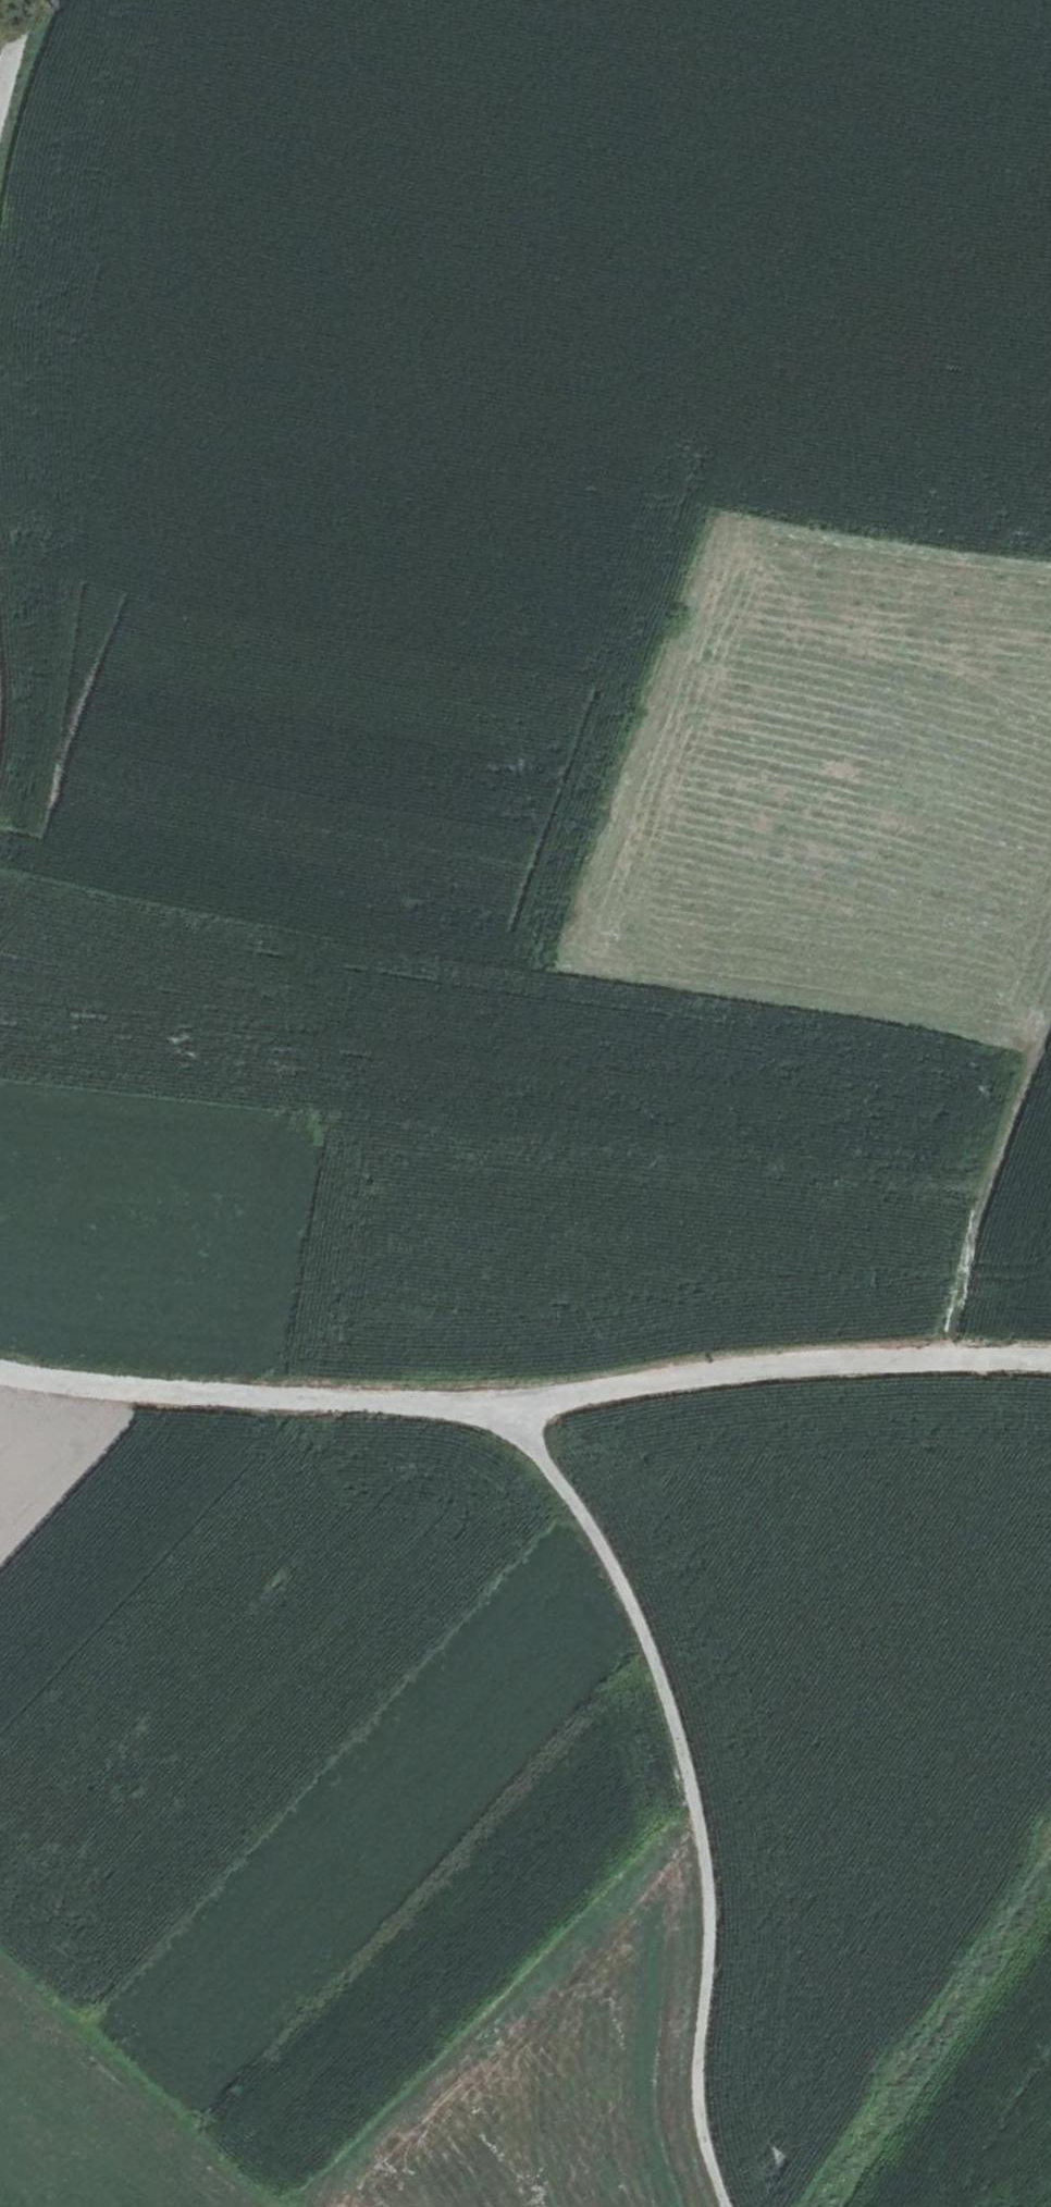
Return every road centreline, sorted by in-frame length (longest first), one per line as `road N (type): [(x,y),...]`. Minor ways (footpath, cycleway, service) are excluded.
road 1 (track): [(1050,1016),(930,1360)]

